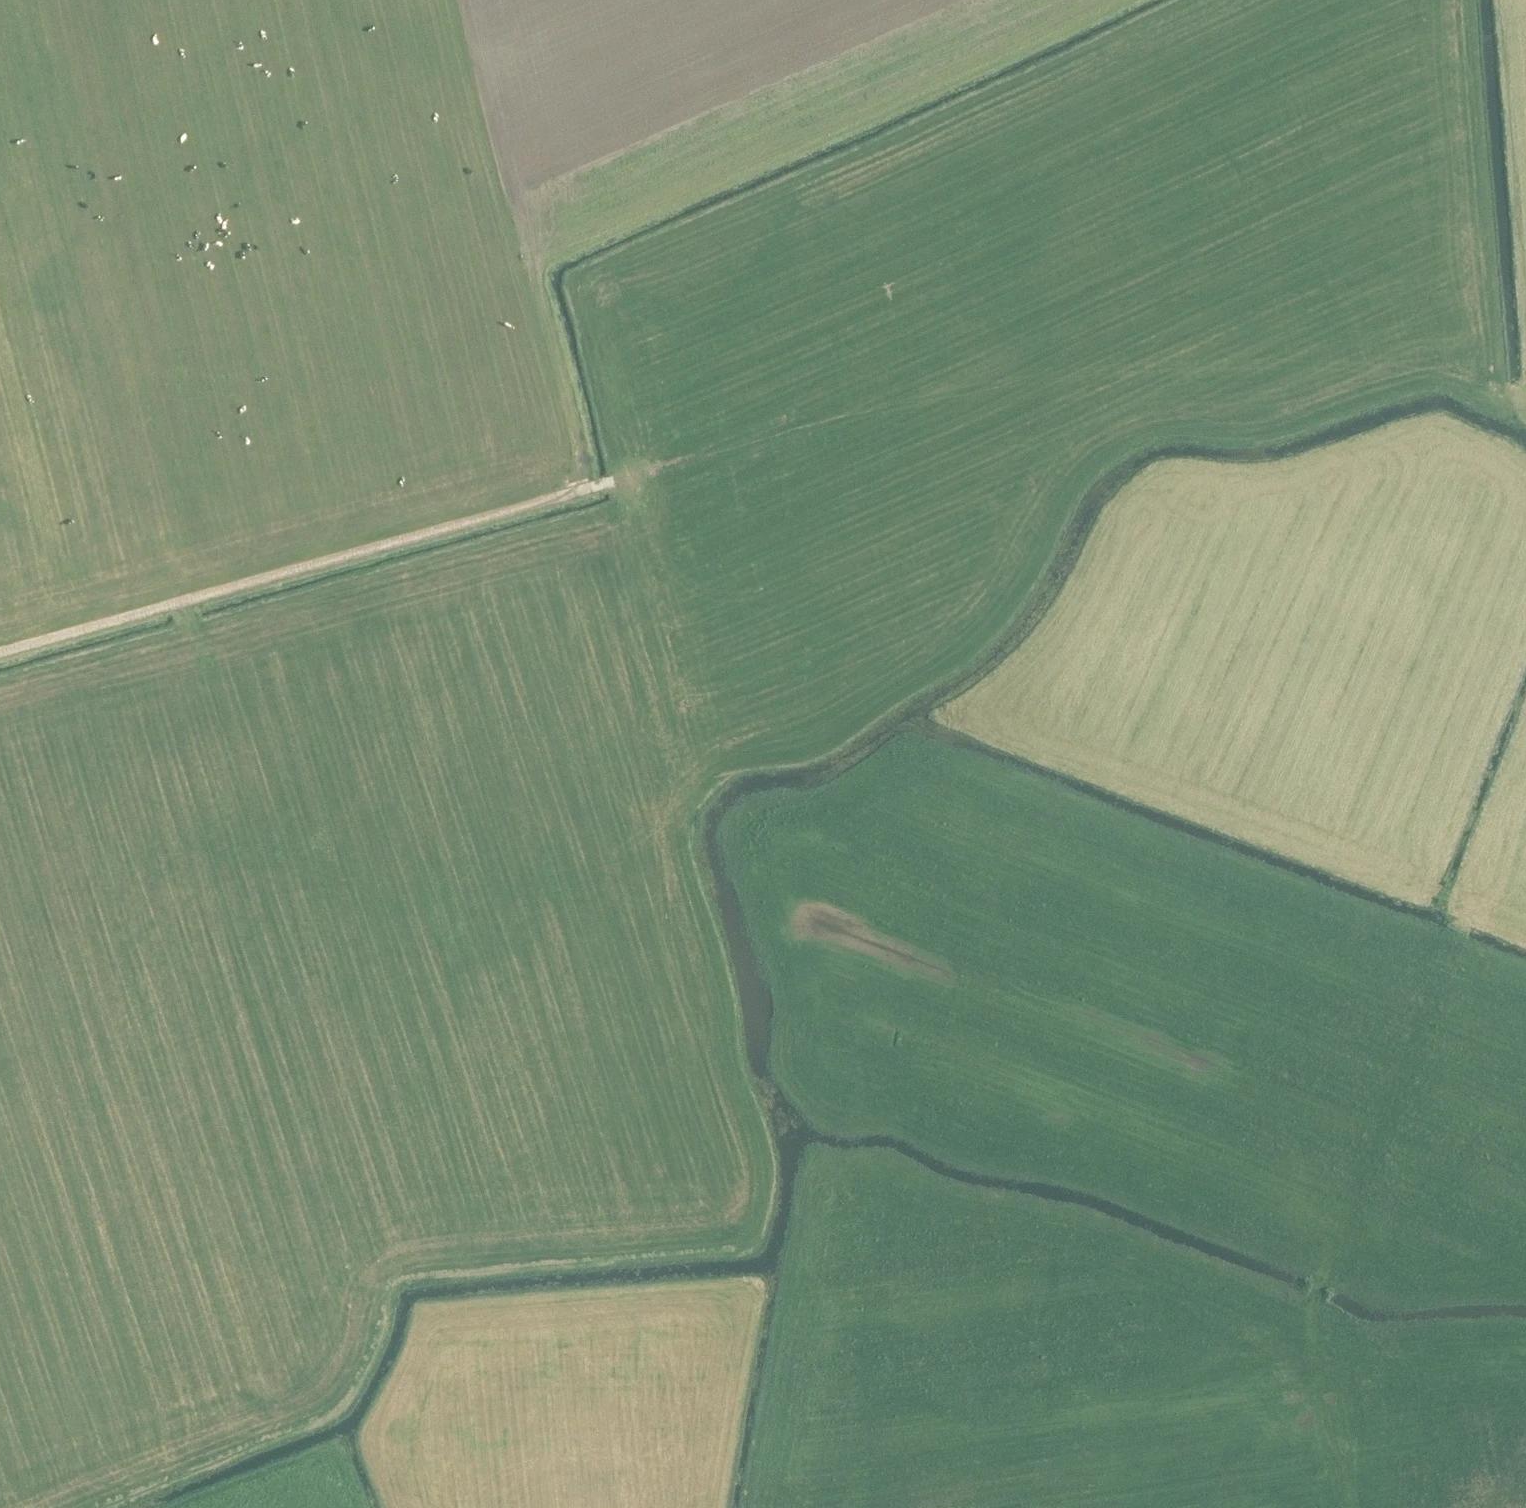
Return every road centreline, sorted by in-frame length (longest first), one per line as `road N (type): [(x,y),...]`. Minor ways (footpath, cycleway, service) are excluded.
road 1 (track): [(615,485),(0,656)]

